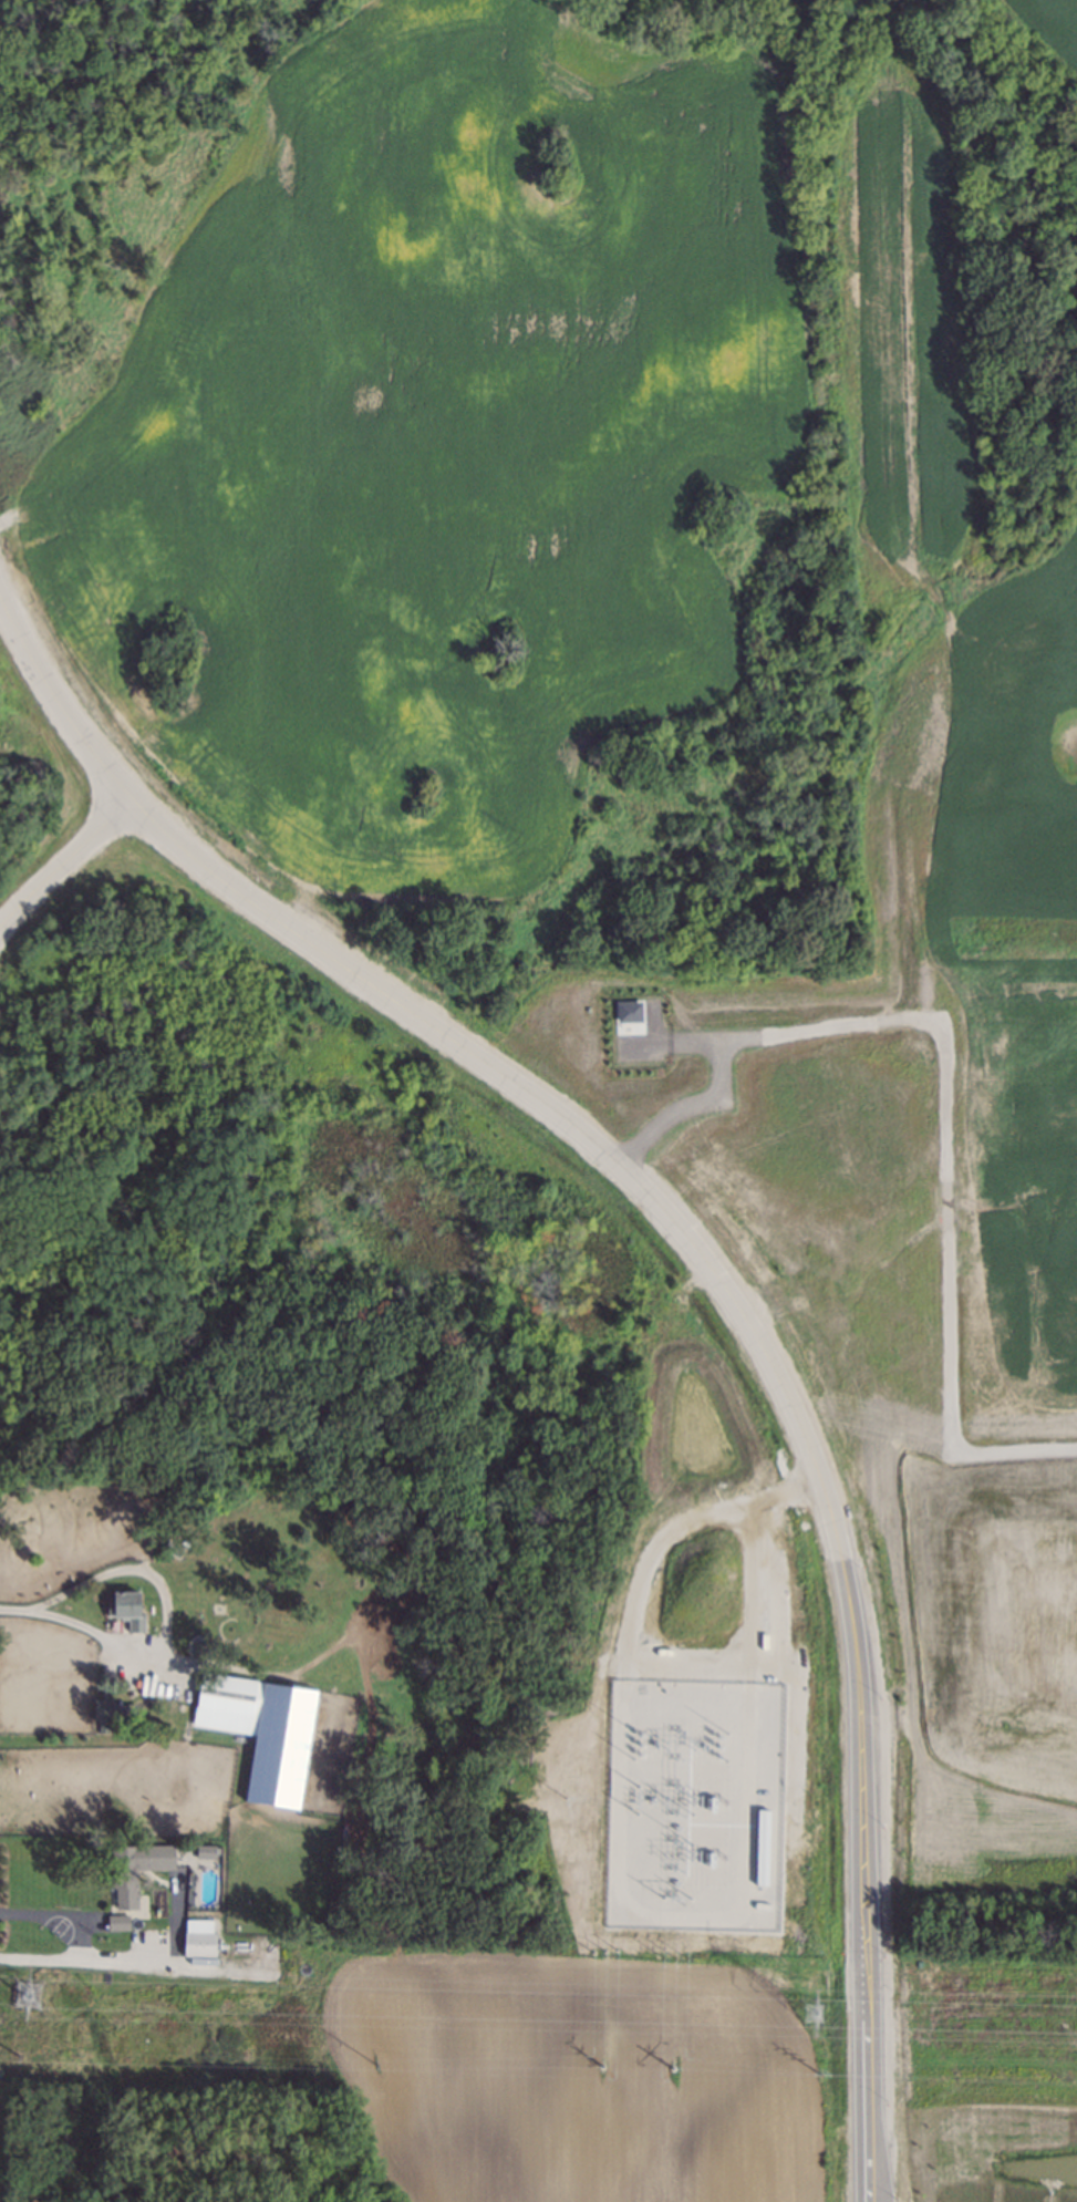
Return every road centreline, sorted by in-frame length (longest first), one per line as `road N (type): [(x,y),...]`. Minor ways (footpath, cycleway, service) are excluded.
road 1 (tertiary): [(863,2201),(853,1625),(828,1490),(787,1395),(694,1247),(588,1134),(225,888),(156,828),(76,733),(0,595)]
road 2 (residential): [(126,796),(0,921)]

